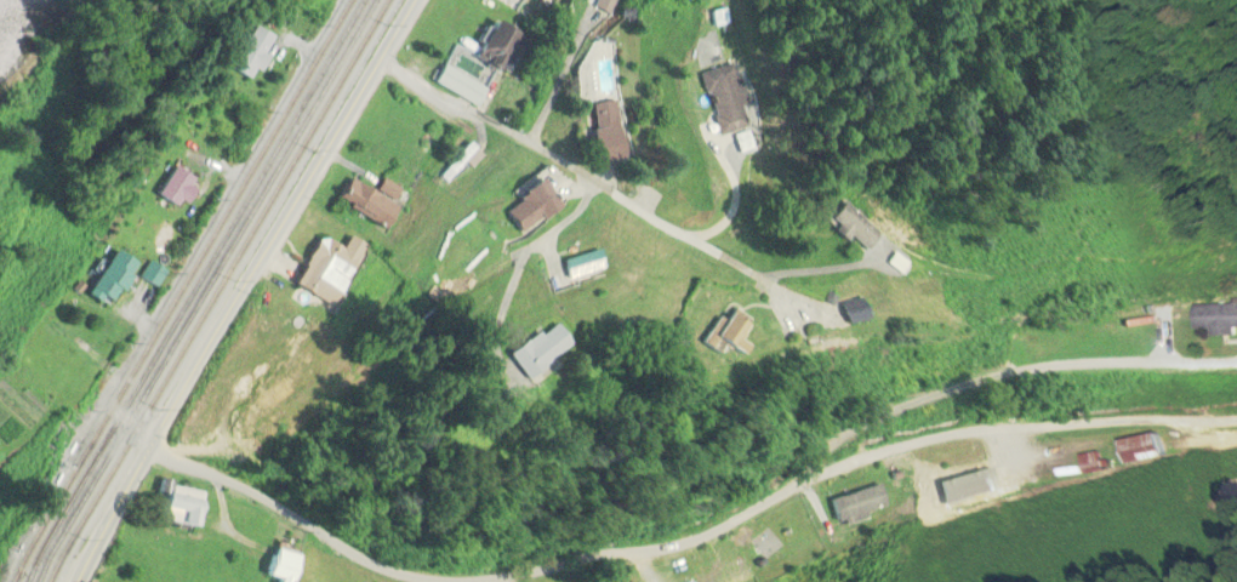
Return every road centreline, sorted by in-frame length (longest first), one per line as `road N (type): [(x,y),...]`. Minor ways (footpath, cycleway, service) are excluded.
road 1 (residential): [(1236,406),(1083,451),(855,464),(725,503),(302,536),(153,447),(103,407),(342,0)]
road 2 (secondary): [(80,581),(186,372),(408,0)]
road 3 (residential): [(374,57),(650,209),(810,315)]

